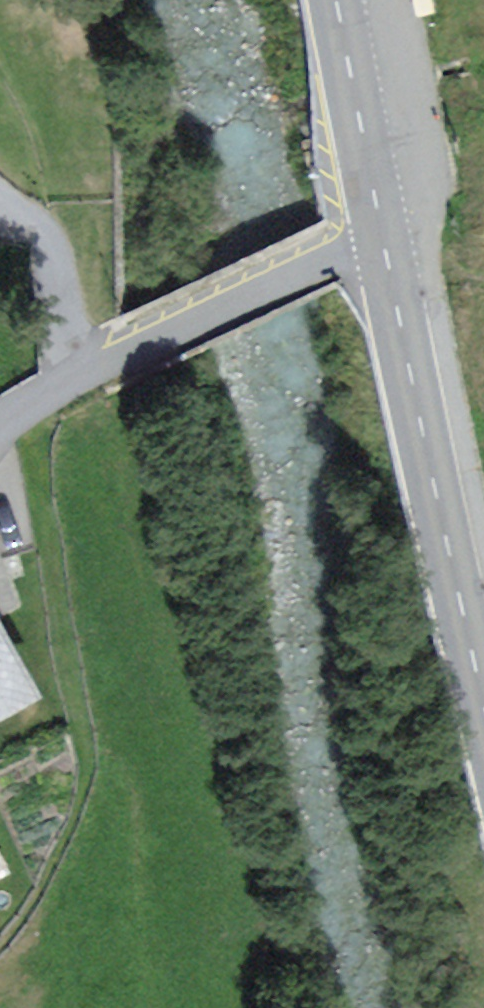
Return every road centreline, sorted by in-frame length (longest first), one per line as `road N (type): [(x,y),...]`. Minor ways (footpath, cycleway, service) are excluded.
road 1 (tertiary): [(382,240),(483,693)]
road 2 (track): [(137,582),(207,1007)]
road 3 (residential): [(382,240),(123,359),(0,428)]
road 4 (tertiary): [(341,0),(382,240)]
road 5 (track): [(87,377),(137,582)]

